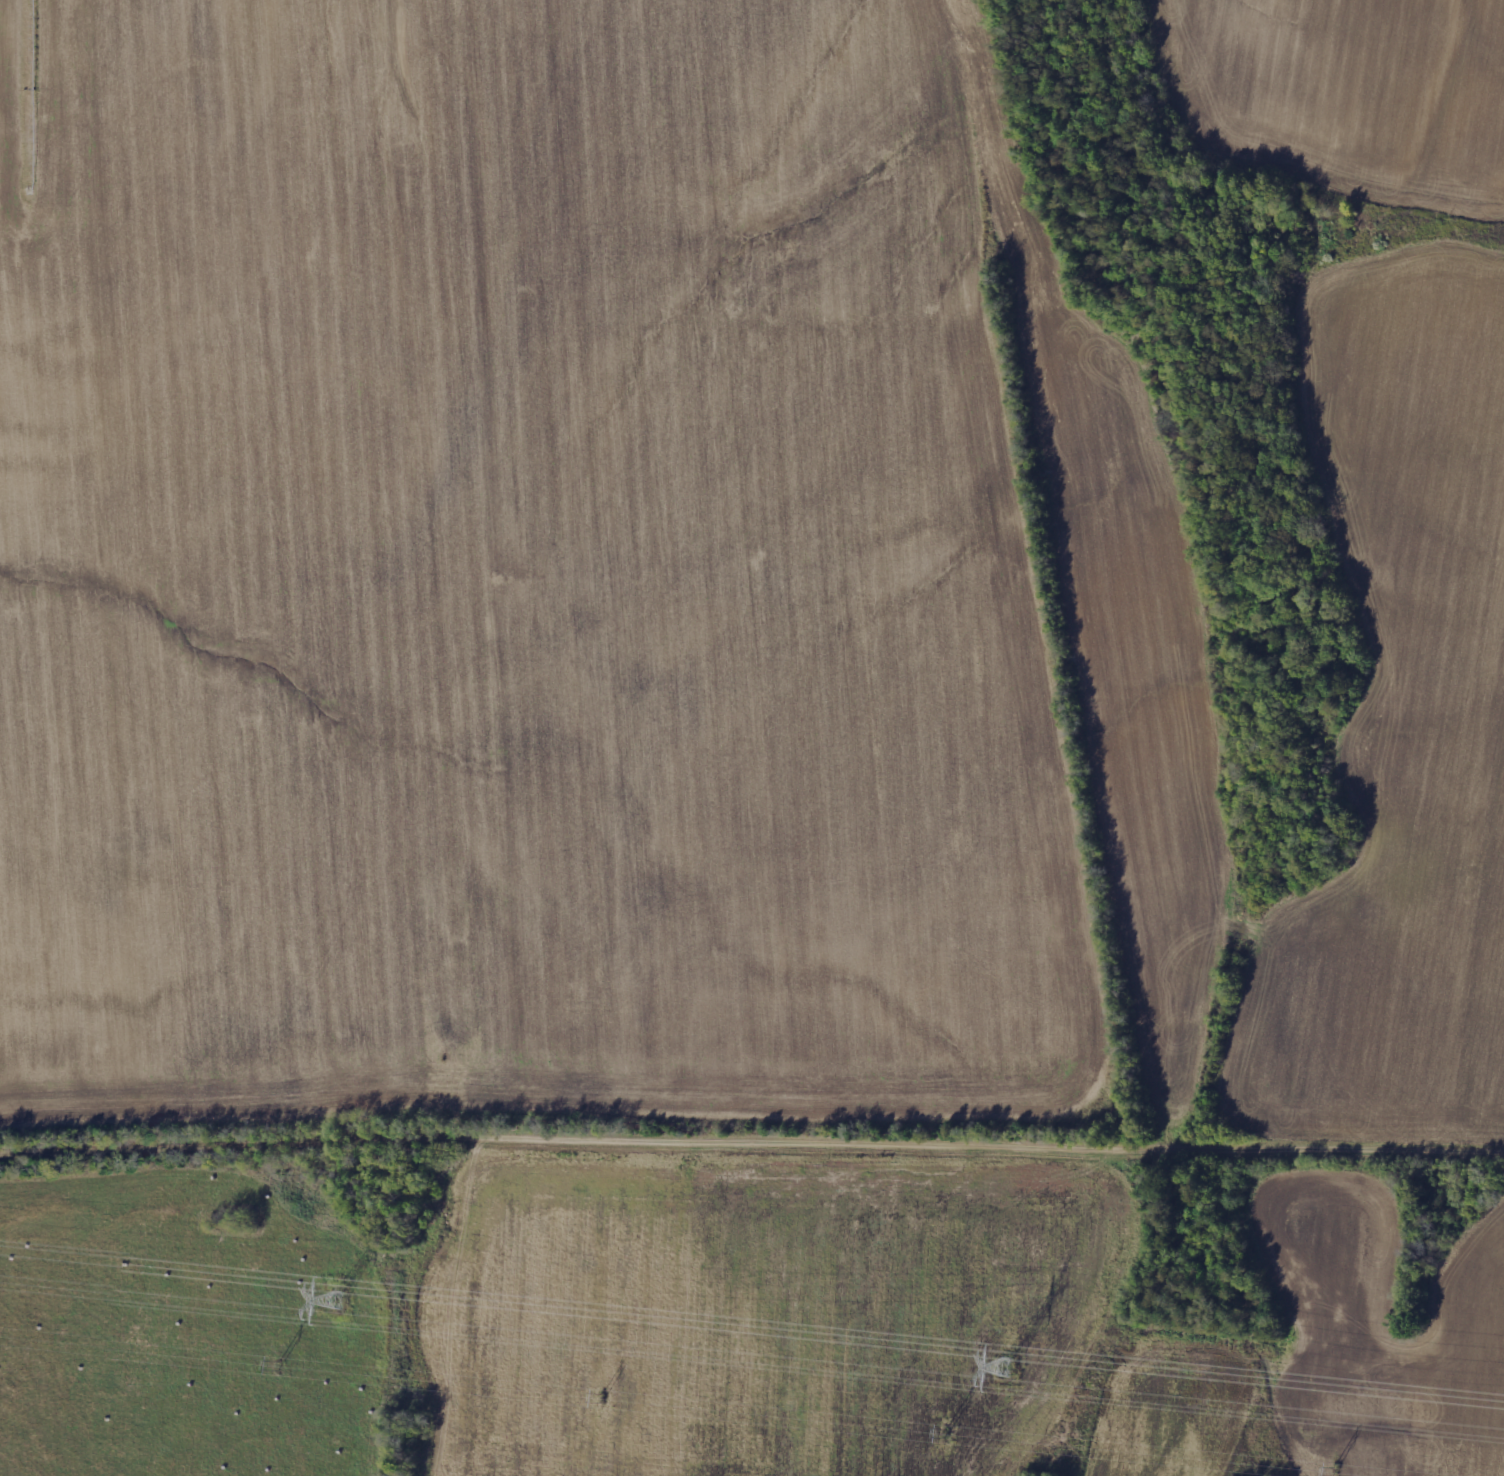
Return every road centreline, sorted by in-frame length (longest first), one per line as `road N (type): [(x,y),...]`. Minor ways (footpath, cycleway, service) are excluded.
road 1 (residential): [(488,1140),(1503,1163)]
road 2 (residential): [(0,1149),(488,1140)]

